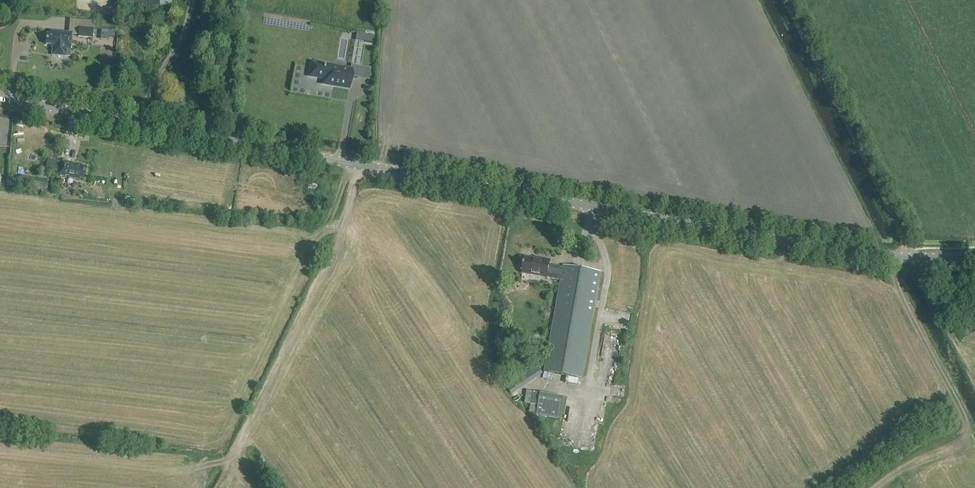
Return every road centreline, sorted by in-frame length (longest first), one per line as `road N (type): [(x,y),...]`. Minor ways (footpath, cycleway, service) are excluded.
road 1 (tertiary): [(74,111),(843,251),(974,257)]
road 2 (track): [(785,0),(906,251)]

